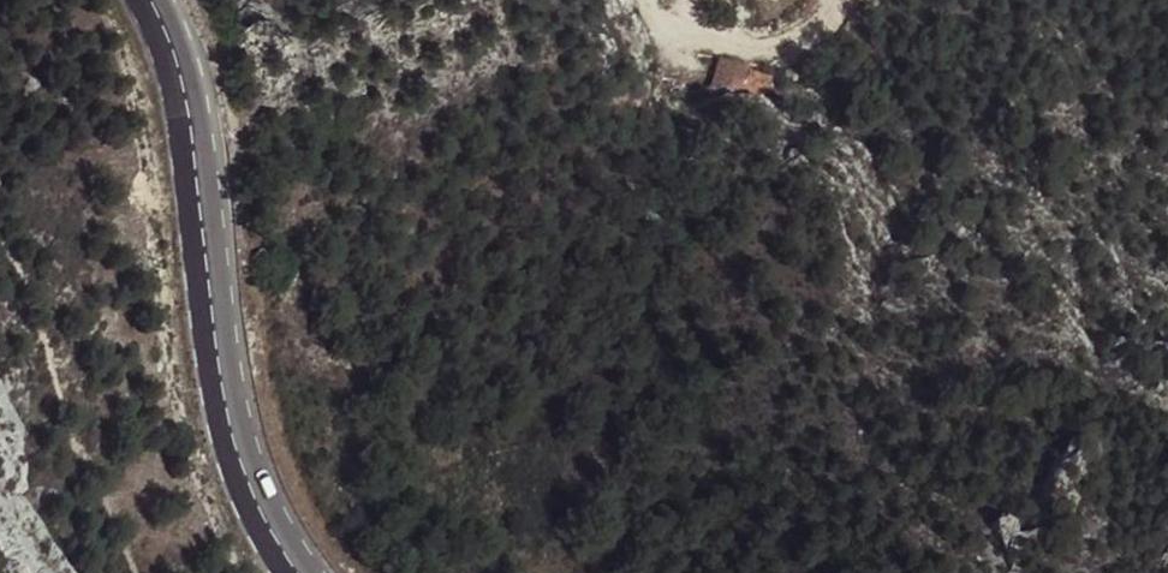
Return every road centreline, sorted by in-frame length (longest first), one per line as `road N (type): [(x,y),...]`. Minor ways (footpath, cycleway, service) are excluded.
road 1 (tertiary): [(154,0),(186,96),(224,410),(245,478),(299,572)]

